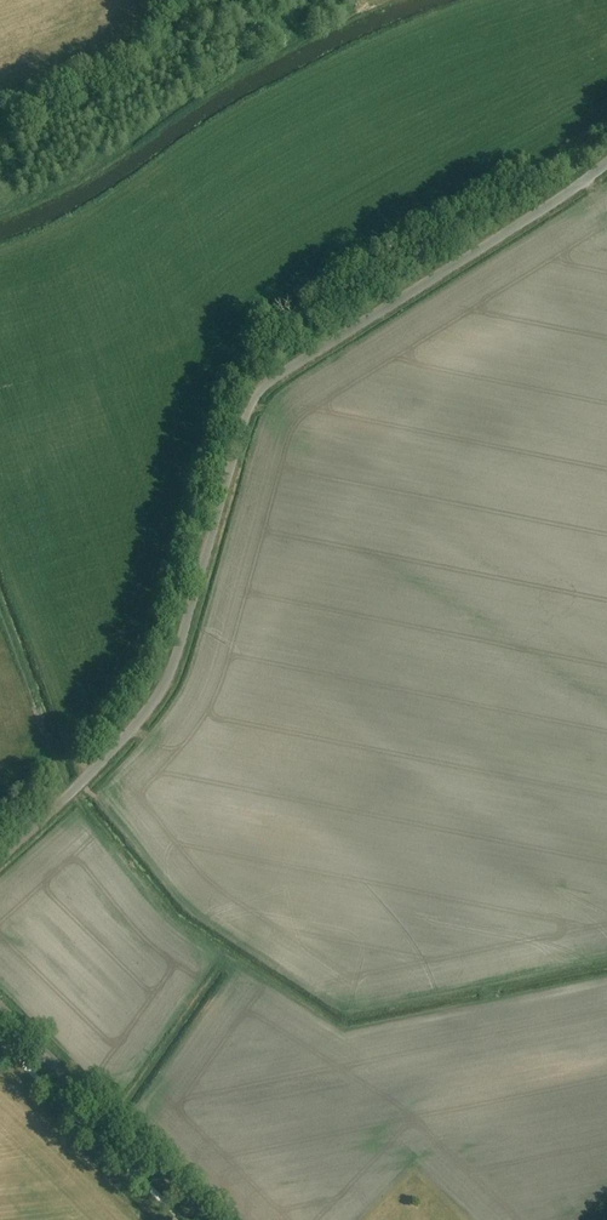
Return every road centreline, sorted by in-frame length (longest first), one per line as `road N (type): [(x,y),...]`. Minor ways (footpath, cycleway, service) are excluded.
road 1 (unclassified): [(0,858),(98,766),(159,691),(176,659),(248,409),(266,382),(606,163)]
road 2 (tertiary): [(212,1219),(0,1010)]

